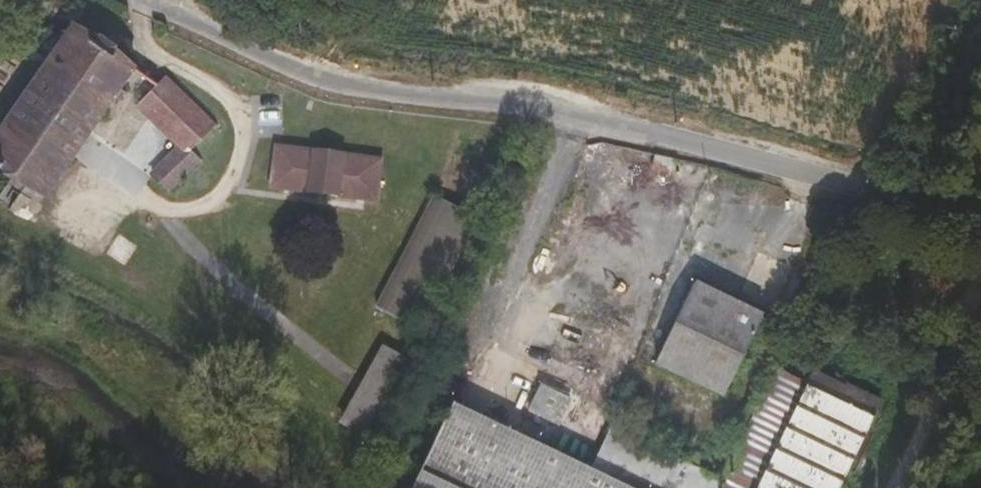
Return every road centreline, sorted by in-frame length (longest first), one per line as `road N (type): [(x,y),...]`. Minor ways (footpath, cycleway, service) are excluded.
road 1 (residential): [(143,0),(324,80),(539,109),(858,185),(980,228)]

